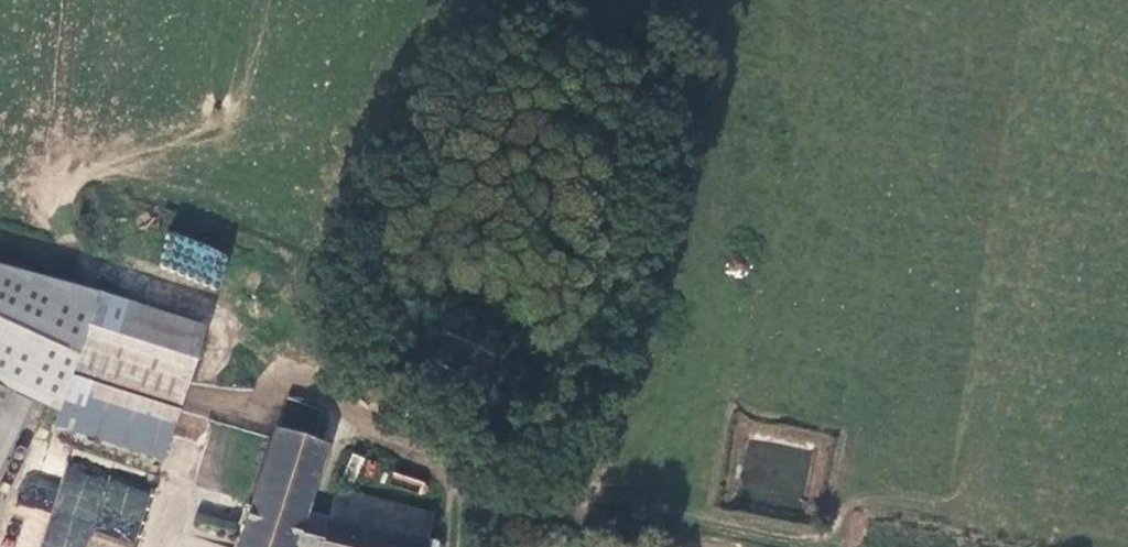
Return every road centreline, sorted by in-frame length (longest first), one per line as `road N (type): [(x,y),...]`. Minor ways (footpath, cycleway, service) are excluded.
road 1 (track): [(0,225),(43,236),(346,398),(461,489),(447,546)]

